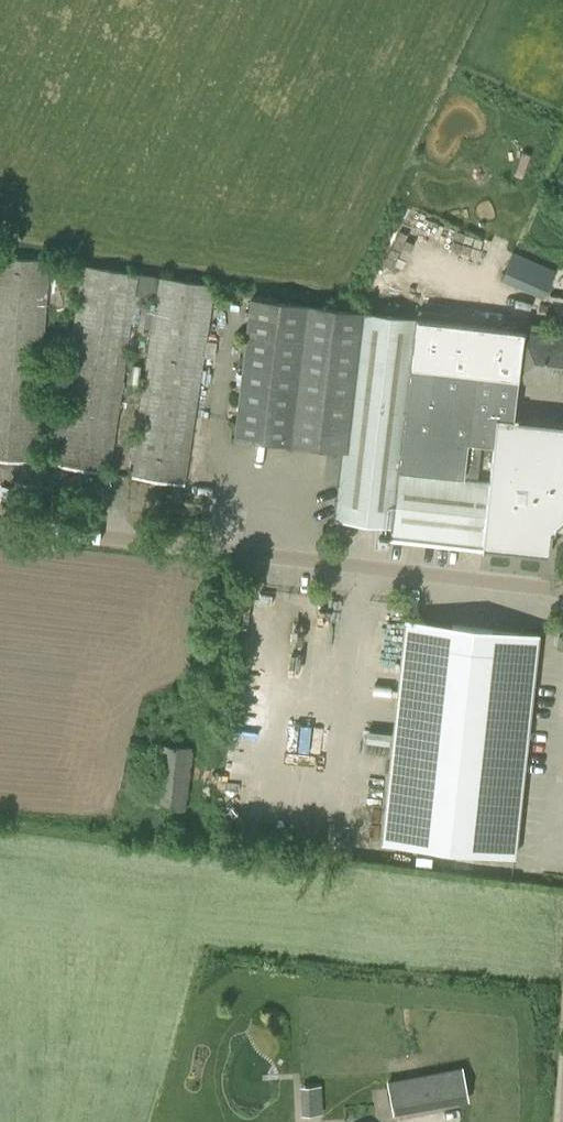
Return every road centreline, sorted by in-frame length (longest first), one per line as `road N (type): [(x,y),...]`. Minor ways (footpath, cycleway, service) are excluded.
road 1 (unclassified): [(562,593),(0,525)]

